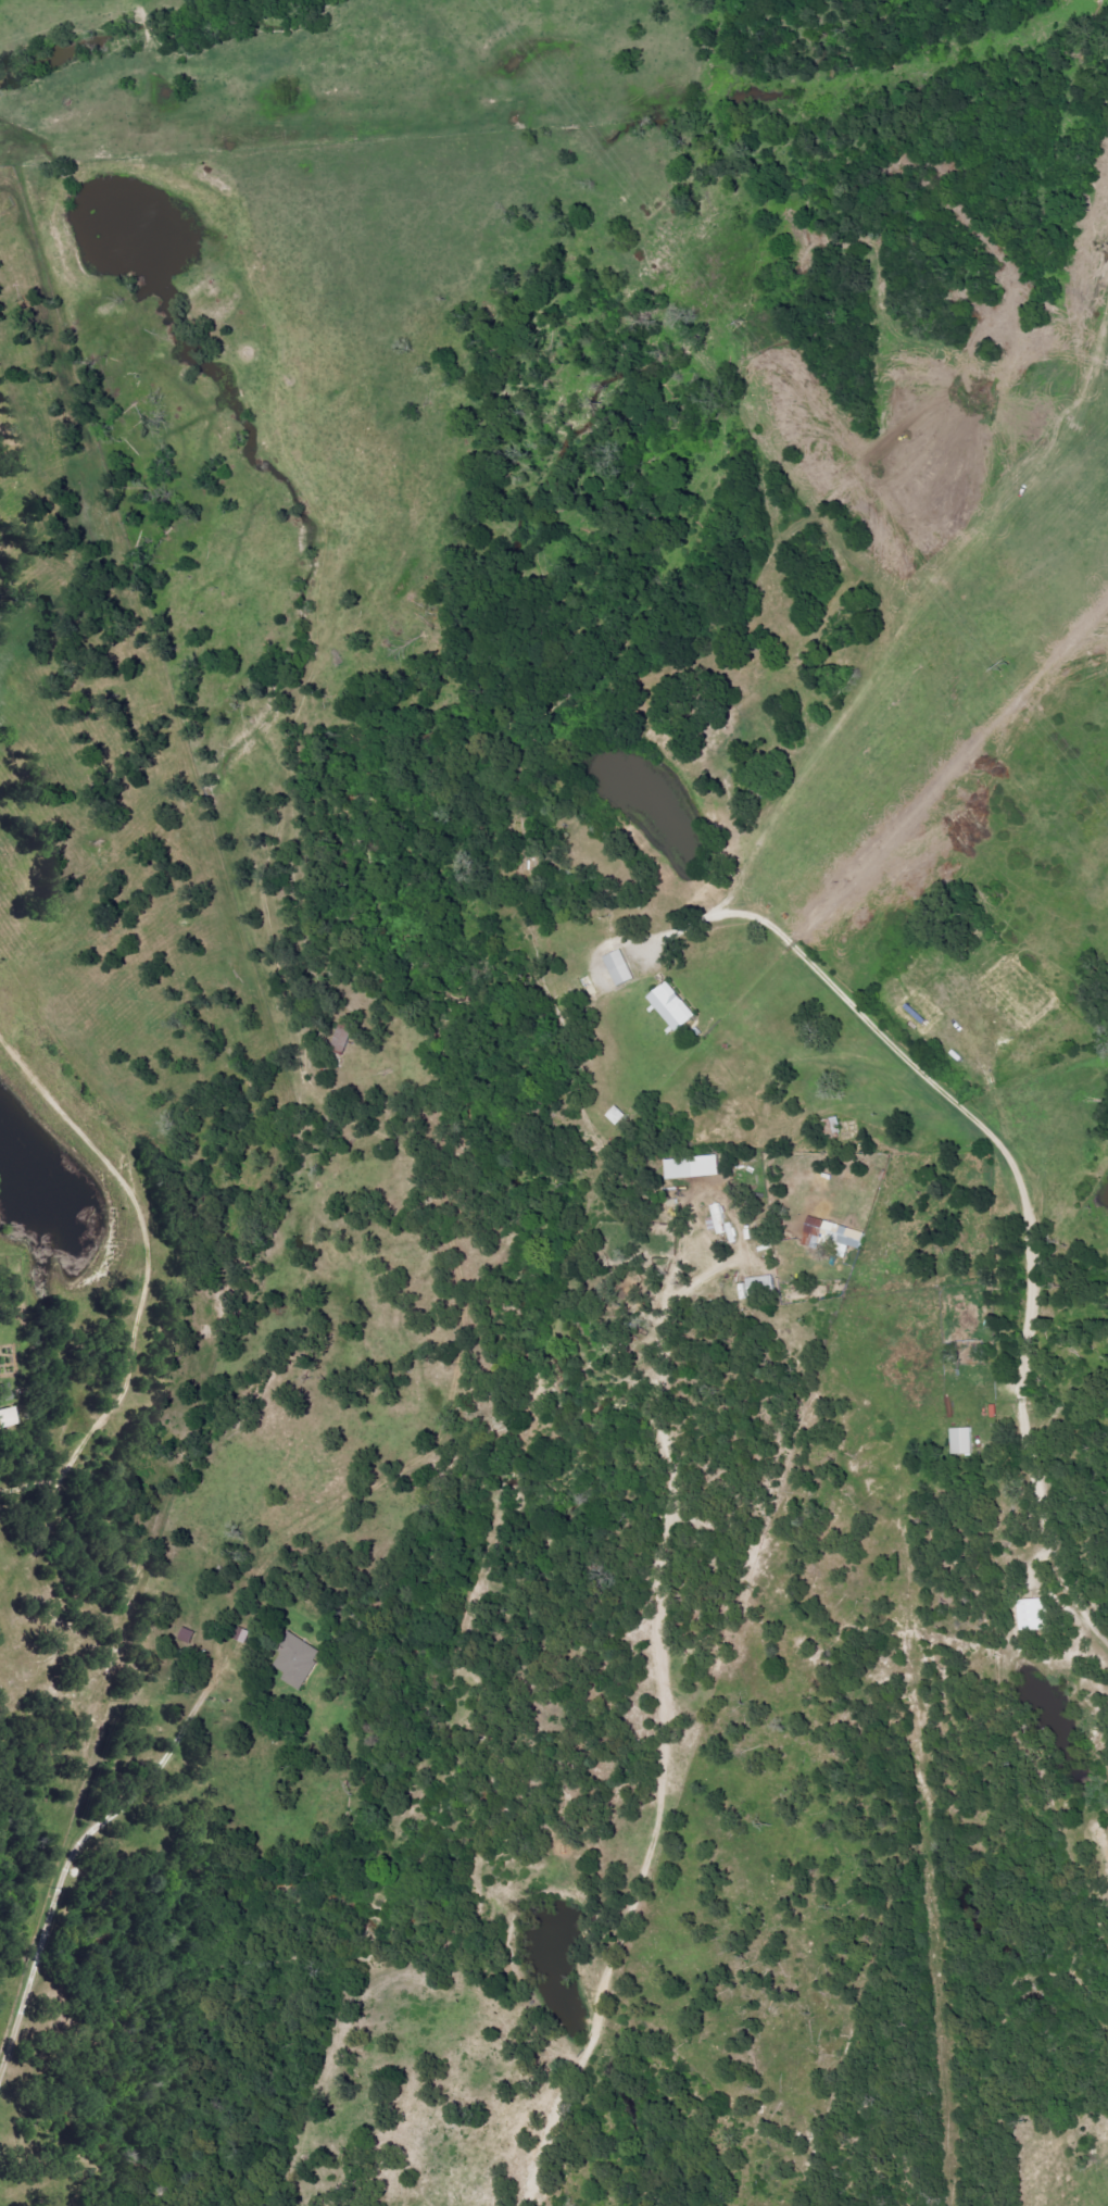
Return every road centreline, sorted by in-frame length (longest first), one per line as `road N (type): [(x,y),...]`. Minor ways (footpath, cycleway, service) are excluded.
road 1 (residential): [(1107,1572),(1025,1386),(1020,1208),(978,1095),(903,1025),(795,1004)]

